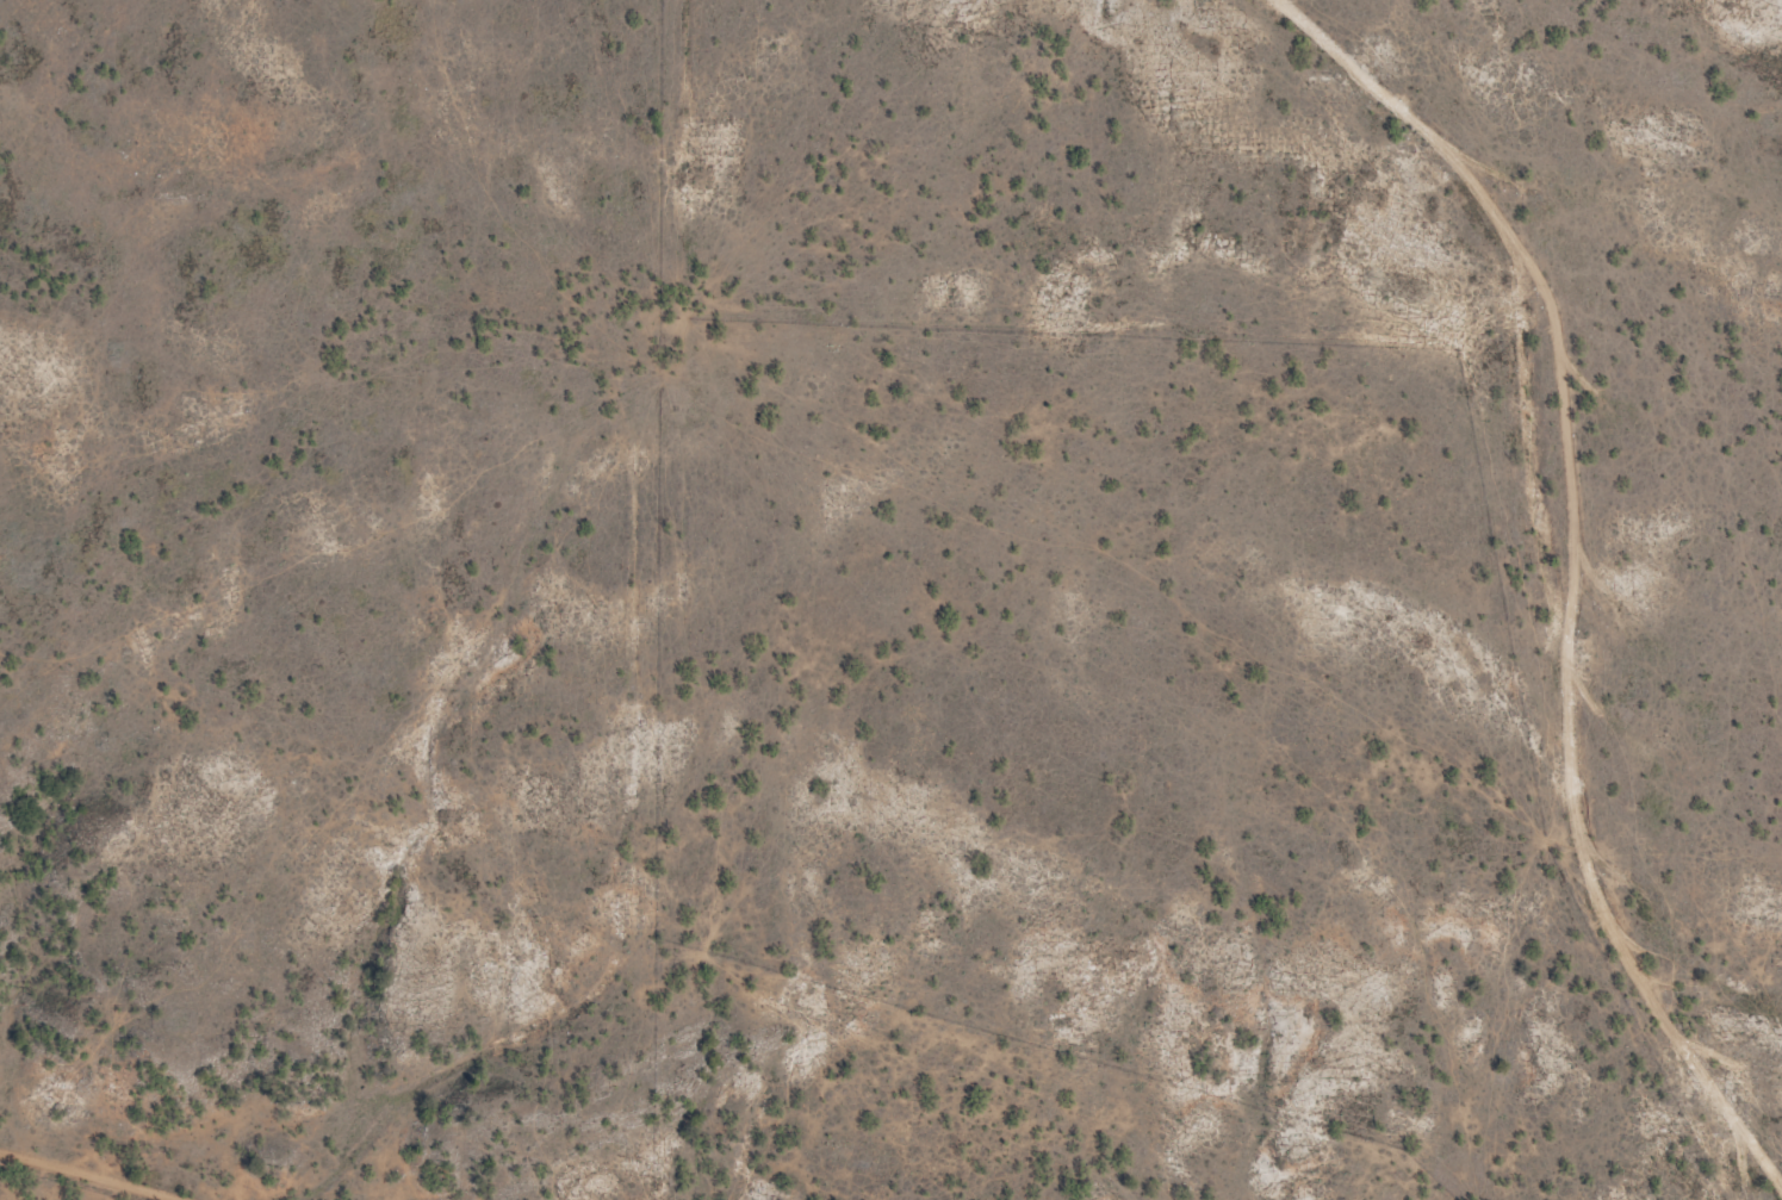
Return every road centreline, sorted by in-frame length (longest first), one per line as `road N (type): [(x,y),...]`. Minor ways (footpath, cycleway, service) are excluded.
road 1 (residential): [(1294,0),(1479,216),(1507,353),(1545,713),(1588,900),(1781,1196)]
road 2 (residential): [(678,316),(672,683),(710,782),(815,956),(815,1086),(744,1199)]
road 3 (residential): [(678,316),(1507,353)]
road 4 (residential): [(437,0),(493,155),(511,168),(519,217),(629,310),(678,316)]
road 5 (residential): [(676,0),(678,316)]

